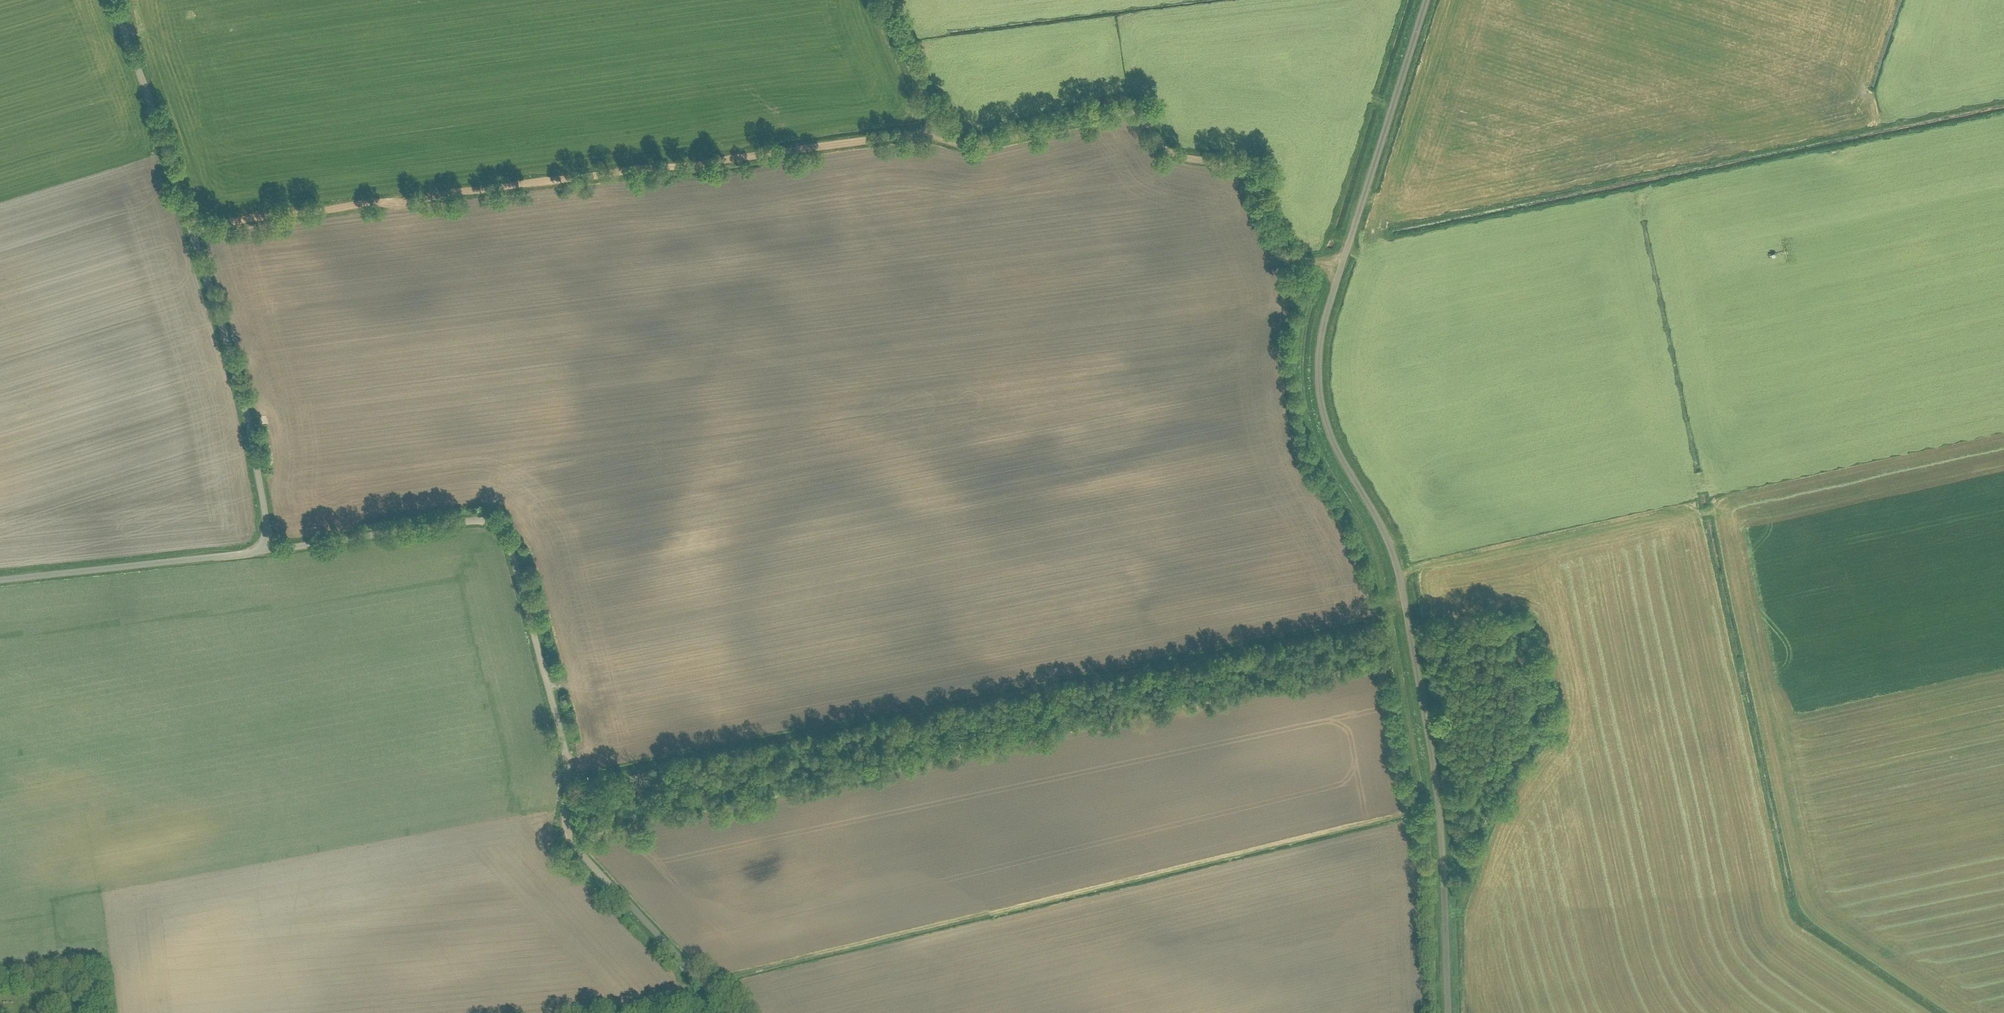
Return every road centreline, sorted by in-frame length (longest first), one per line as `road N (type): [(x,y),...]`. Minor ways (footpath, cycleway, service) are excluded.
road 1 (unclassified): [(1447,1012),(1436,789),(1411,638),(1392,555),(1334,445),(1317,369),(1338,264),(1426,0)]
road 2 (unclassified): [(732,1012),(568,829),(567,754),(509,542),(495,522),(270,549)]
road 3 (track): [(192,227),(925,134)]
road 4 (track): [(879,0),(925,108),(925,134),(979,146),(1134,115),(1172,153),(1246,173),(1292,260),(1338,264)]
road 5 (unclassified): [(270,549),(240,384),(112,0)]
road 6 (track): [(1443,859),(1463,849),(1487,786),(1519,741),(1527,671),(1515,625),(1411,638)]
road 7 (unclassified): [(0,578),(270,549)]

